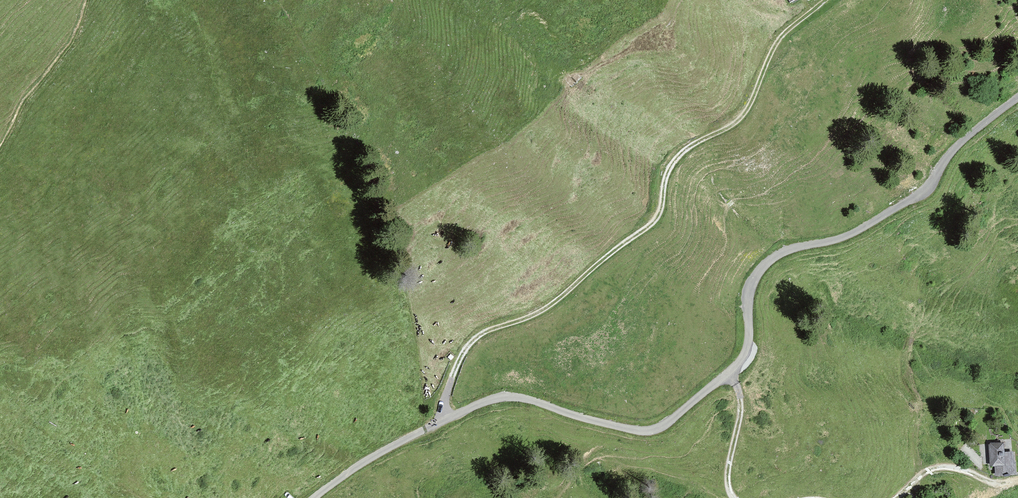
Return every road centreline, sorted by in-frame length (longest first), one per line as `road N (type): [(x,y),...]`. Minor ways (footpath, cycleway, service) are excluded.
road 1 (track): [(1017,98),(955,147),(919,195),(842,238),(781,252),(763,267),(751,286),(745,353),(667,423),(630,429),(500,397),(384,451),(314,497)]
road 2 (track): [(825,2),(779,41),(739,120),(668,168),(652,224),(545,309),(472,341),(452,378),(443,422)]
road 3 (track): [(896,497),(934,468),(997,483),(1017,480)]
road 4 (track): [(728,372),(741,408),(727,474),(733,497)]

